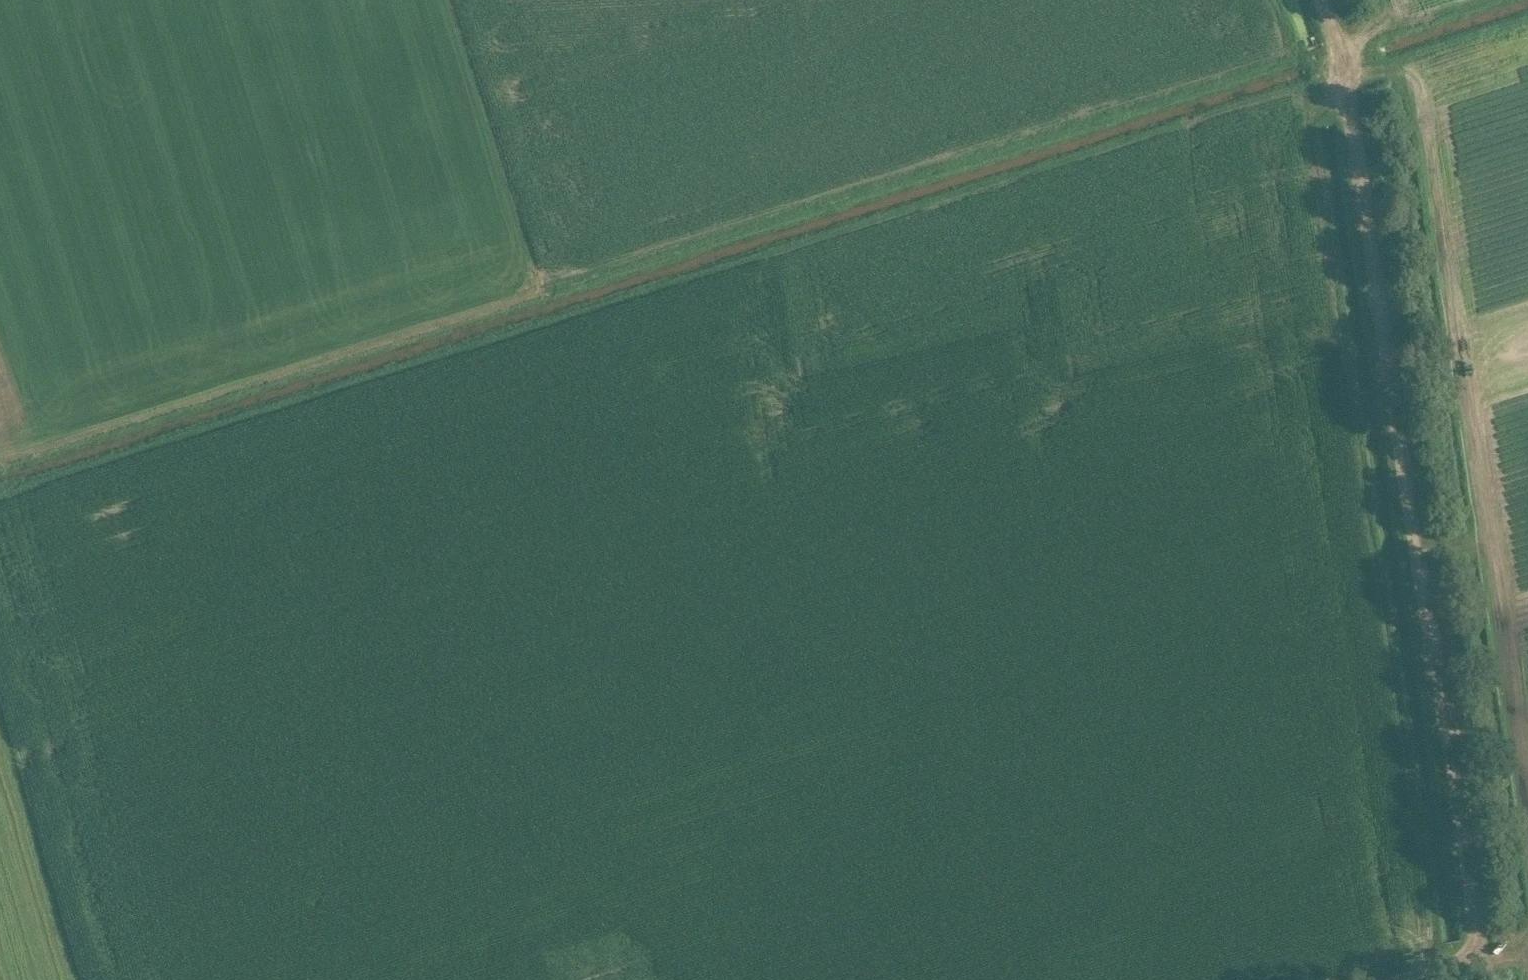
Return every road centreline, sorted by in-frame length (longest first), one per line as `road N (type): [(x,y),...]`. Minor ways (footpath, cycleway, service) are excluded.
road 1 (track): [(1480,979),(1337,61),(1314,0)]

